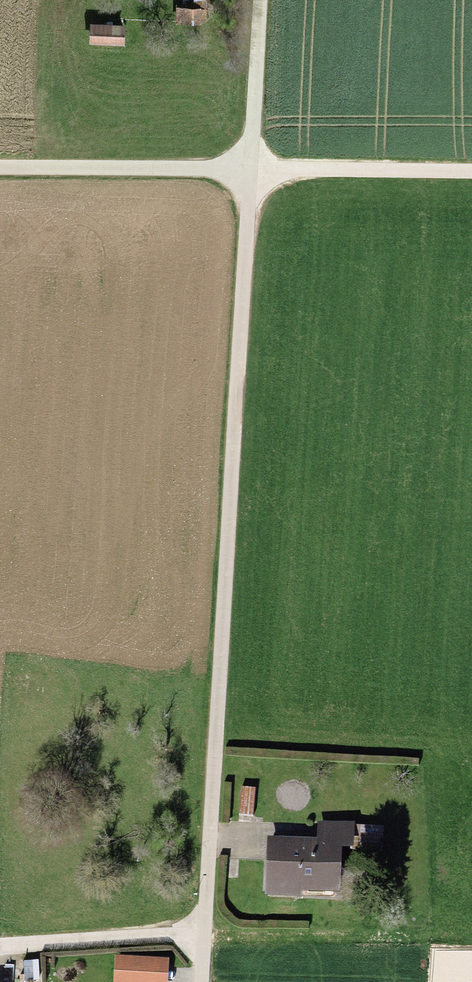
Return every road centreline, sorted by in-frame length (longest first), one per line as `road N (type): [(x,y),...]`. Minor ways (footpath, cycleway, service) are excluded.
road 1 (track): [(203,936),(260,0)]
road 2 (track): [(471,176),(0,173)]
road 3 (track): [(203,936),(0,950)]

